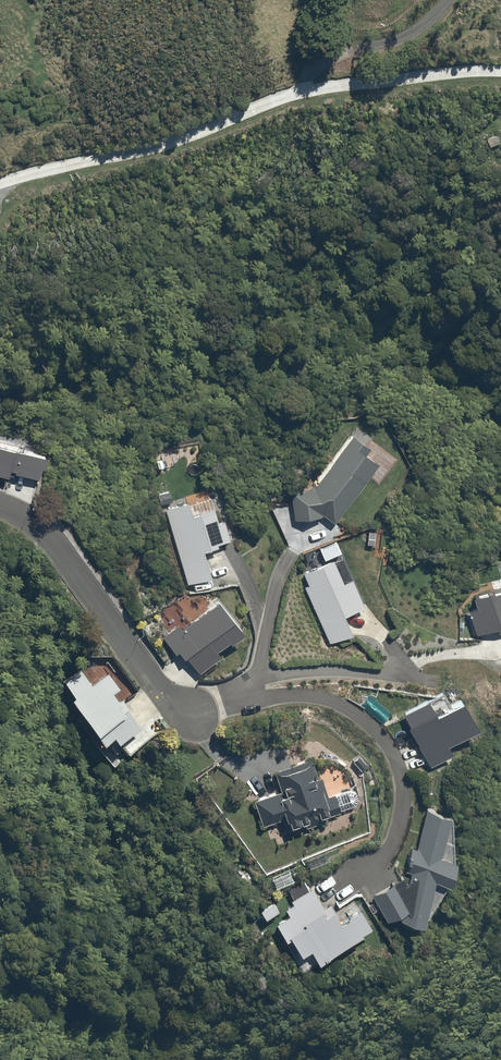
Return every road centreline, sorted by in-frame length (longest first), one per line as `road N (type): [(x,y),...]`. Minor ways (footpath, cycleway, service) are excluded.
road 1 (residential): [(0,505),(36,525),(163,694),(190,711)]

